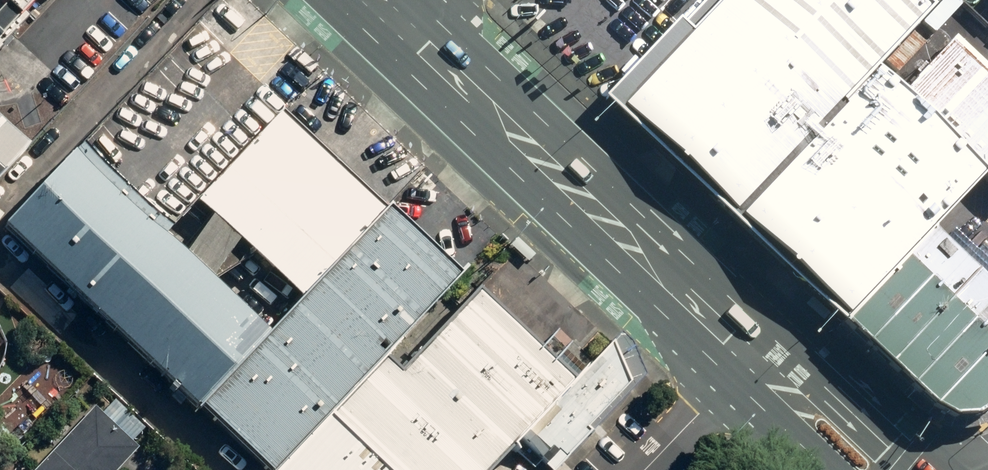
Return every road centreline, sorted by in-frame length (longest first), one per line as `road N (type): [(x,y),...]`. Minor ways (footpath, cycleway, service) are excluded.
road 1 (primary): [(410,21),(743,362)]
road 2 (primary): [(743,362),(871,469)]
road 3 (residential): [(645,469),(743,362)]

